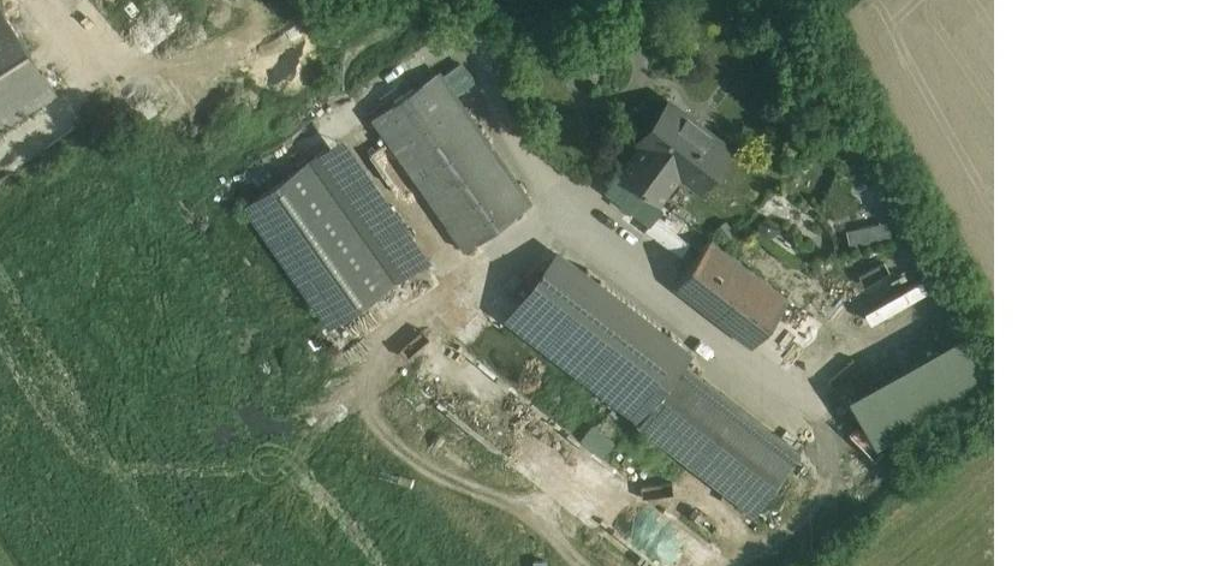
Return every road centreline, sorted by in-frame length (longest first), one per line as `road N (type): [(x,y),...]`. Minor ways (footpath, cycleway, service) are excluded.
road 1 (secondary): [(1131,0),(1207,122)]

